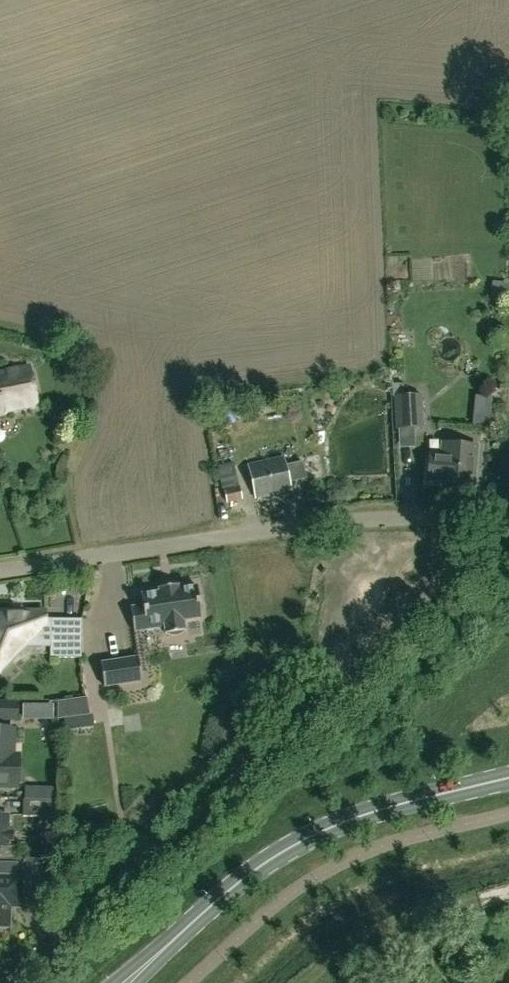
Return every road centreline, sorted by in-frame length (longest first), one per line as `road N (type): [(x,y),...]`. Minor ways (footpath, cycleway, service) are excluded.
road 1 (residential): [(0,572),(342,521),(508,519)]
road 2 (tertiary): [(143,969),(254,869),(313,835),(508,778)]
road 3 (residential): [(154,857),(19,982)]

